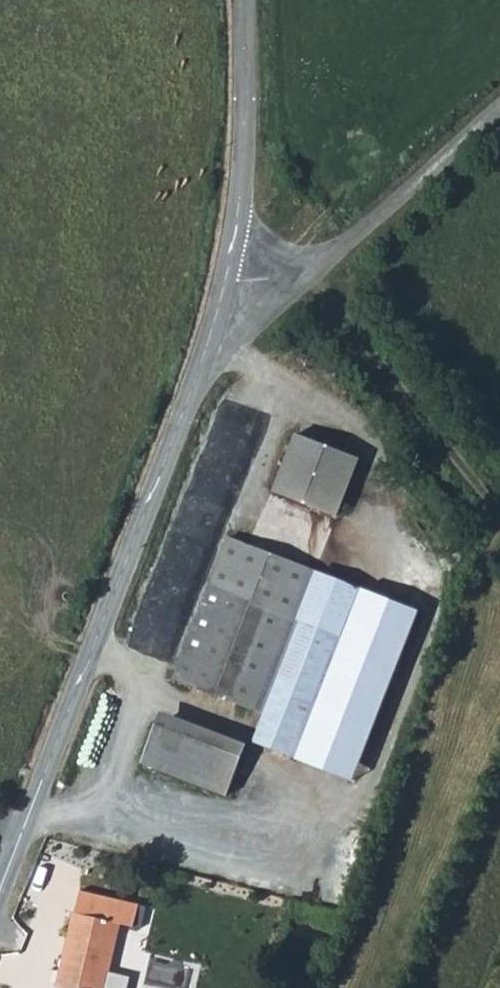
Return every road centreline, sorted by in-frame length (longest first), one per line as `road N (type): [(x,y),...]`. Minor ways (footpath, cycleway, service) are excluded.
road 1 (tertiary): [(0,885),(189,397),(227,274)]
road 2 (unclassified): [(499,107),(326,258),(227,274)]
road 3 (track): [(307,264),(499,512)]
road 4 (tertiary): [(227,274),(238,206),(246,0)]

